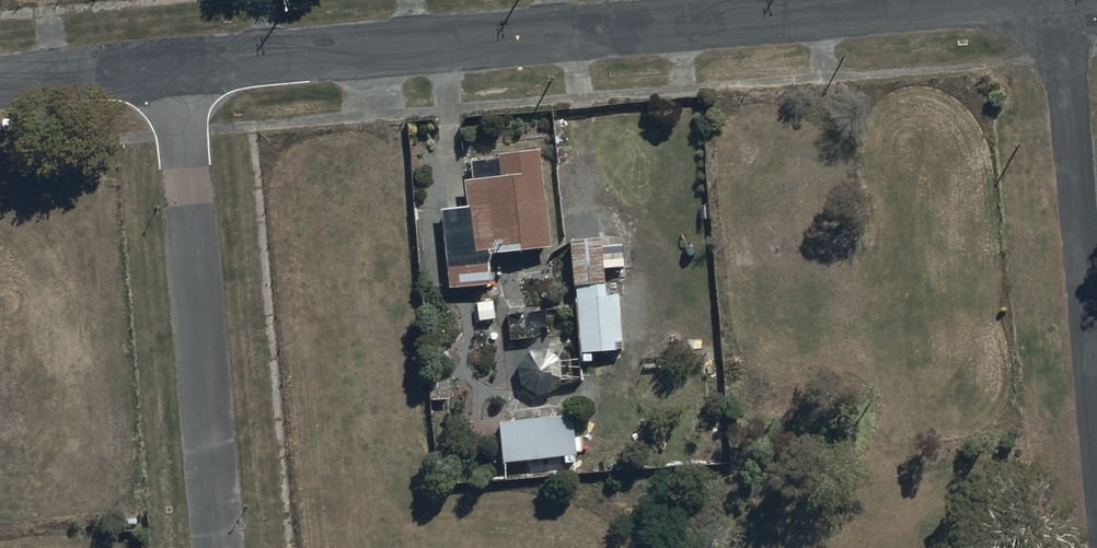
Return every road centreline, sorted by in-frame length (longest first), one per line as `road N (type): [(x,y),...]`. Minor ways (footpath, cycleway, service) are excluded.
road 1 (residential): [(175,67),(938,0)]
road 2 (residential): [(175,67),(220,547)]
road 3 (residential): [(1060,0),(1096,450)]
road 4 (residential): [(0,82),(175,67)]

